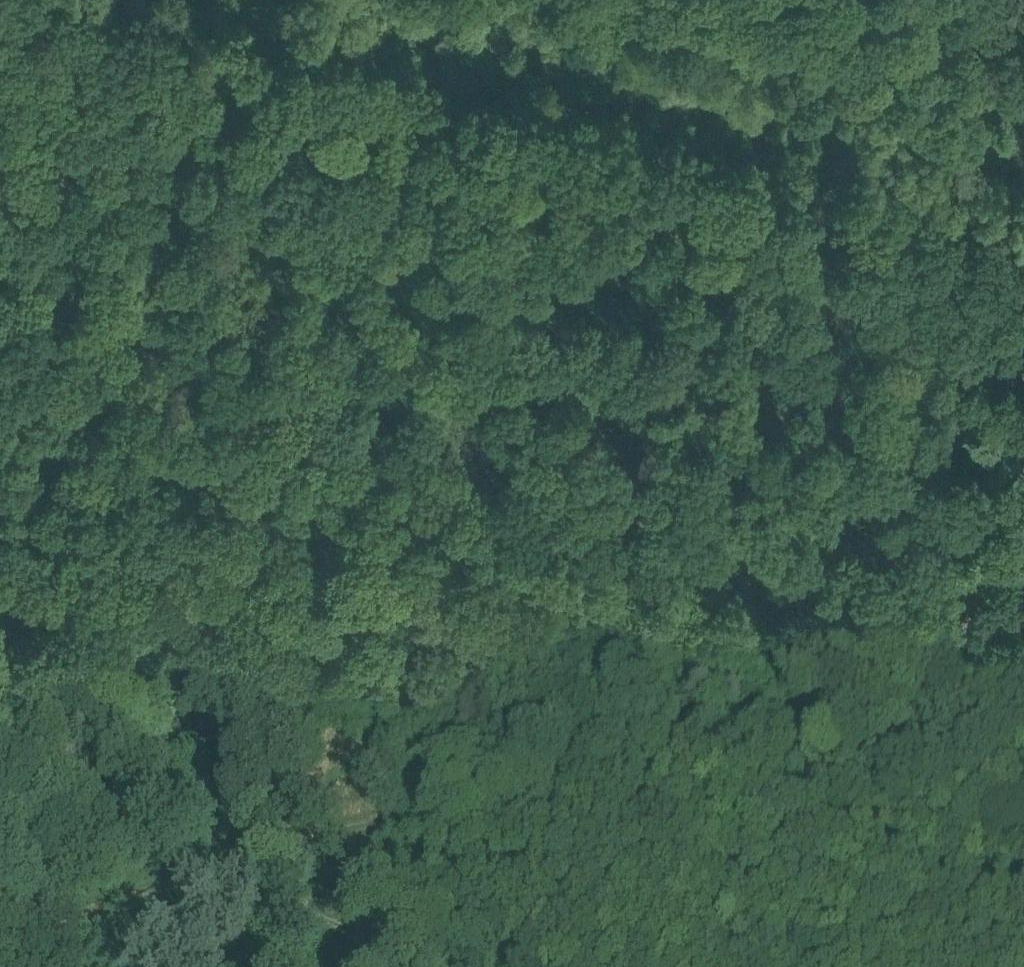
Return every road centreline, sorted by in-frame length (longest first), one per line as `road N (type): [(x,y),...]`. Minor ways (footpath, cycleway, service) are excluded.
road 1 (track): [(0,33),(1023,334)]
road 2 (track): [(389,966),(253,885),(0,949)]
road 3 (track): [(646,0),(1023,107)]

